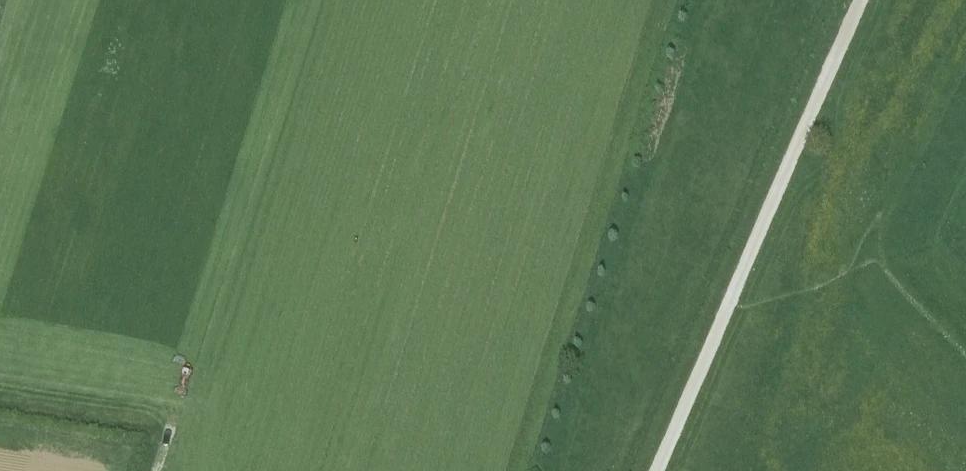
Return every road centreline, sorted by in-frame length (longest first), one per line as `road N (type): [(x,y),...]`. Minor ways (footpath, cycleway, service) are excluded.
road 1 (track): [(727,313),(862,0)]
road 2 (track): [(656,470),(727,313)]

